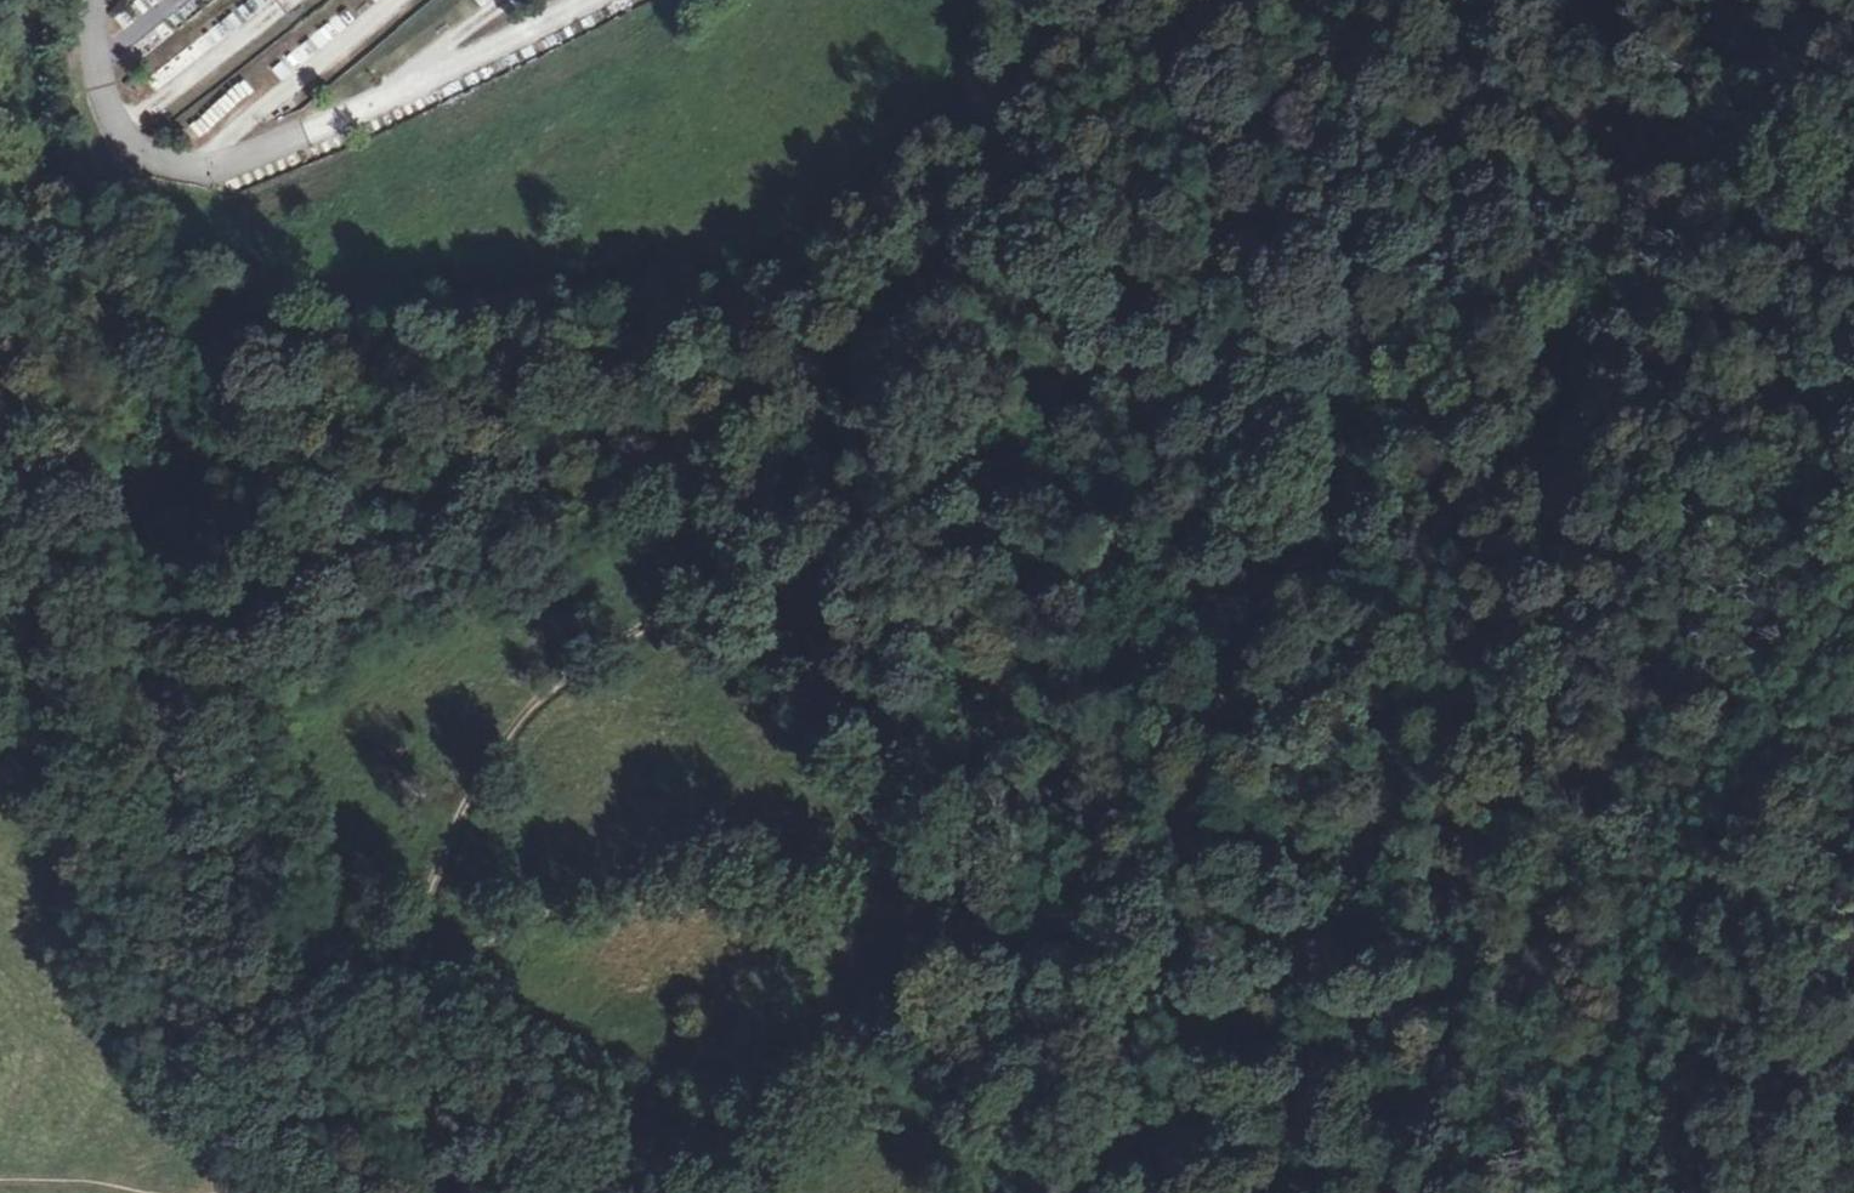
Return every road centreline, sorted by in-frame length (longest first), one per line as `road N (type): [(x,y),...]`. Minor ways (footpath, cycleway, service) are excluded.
road 1 (track): [(989,124),(989,166),(919,343),(729,579),(546,698),(474,780),(415,939),(401,1013)]
road 2 (track): [(865,192),(989,124)]
road 3 (track): [(999,0),(981,22),(975,50),(989,124)]

